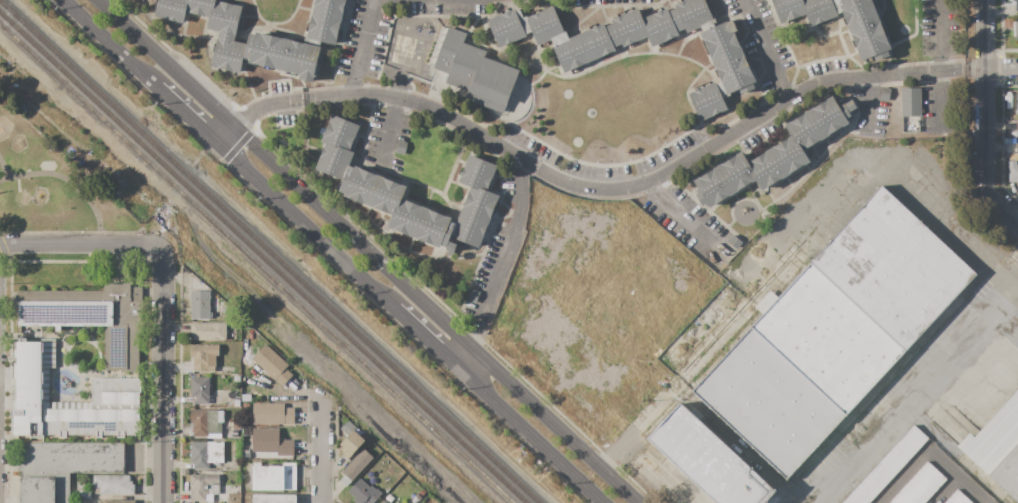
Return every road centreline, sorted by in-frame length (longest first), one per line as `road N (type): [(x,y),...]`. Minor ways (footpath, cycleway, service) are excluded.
road 1 (secondary): [(638,502),(99,0)]
road 2 (residential): [(305,103),(376,96),(421,104),(557,177),(591,190),(636,191),(813,90),(988,71)]
road 3 (residential): [(159,248),(165,502)]
road 4 (secondary): [(217,143),(395,306)]
road 5 (secondary): [(451,358),(604,502)]
road 6 (residential): [(988,0),(988,195)]
road 7 (residential): [(0,243),(159,248)]
road 8 (secondary): [(62,0),(155,85)]

